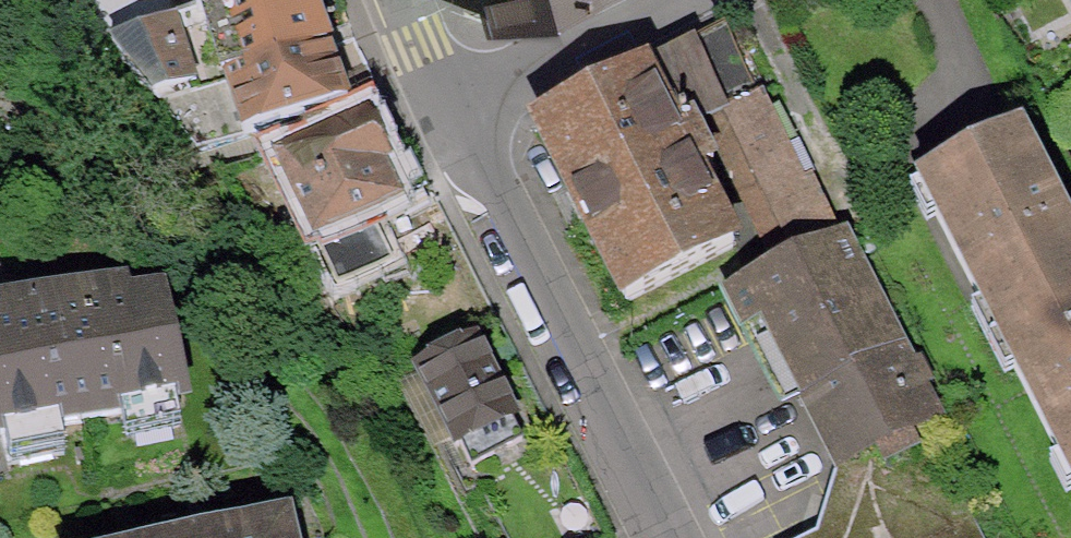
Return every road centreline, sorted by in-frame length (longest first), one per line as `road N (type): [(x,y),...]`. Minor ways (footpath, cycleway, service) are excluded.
road 1 (residential): [(433,97),(663,537)]
road 2 (residential): [(433,97),(634,0)]

